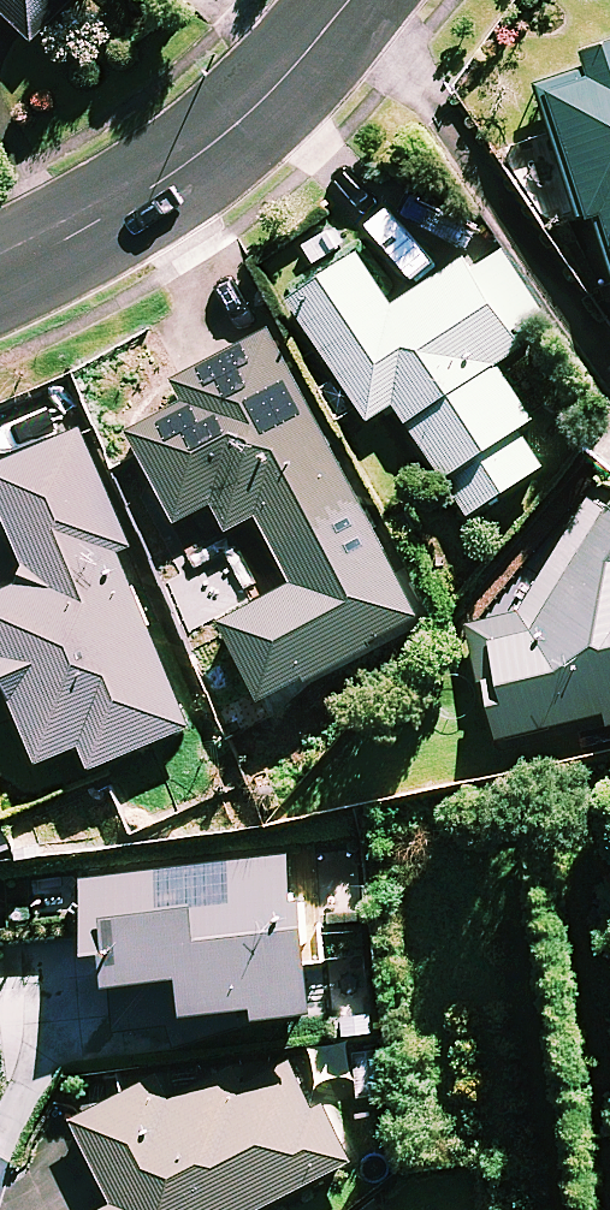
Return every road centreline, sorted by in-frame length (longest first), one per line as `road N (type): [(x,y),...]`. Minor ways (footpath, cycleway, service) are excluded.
road 1 (residential): [(0,274),(160,183),(240,122),(349,0)]

